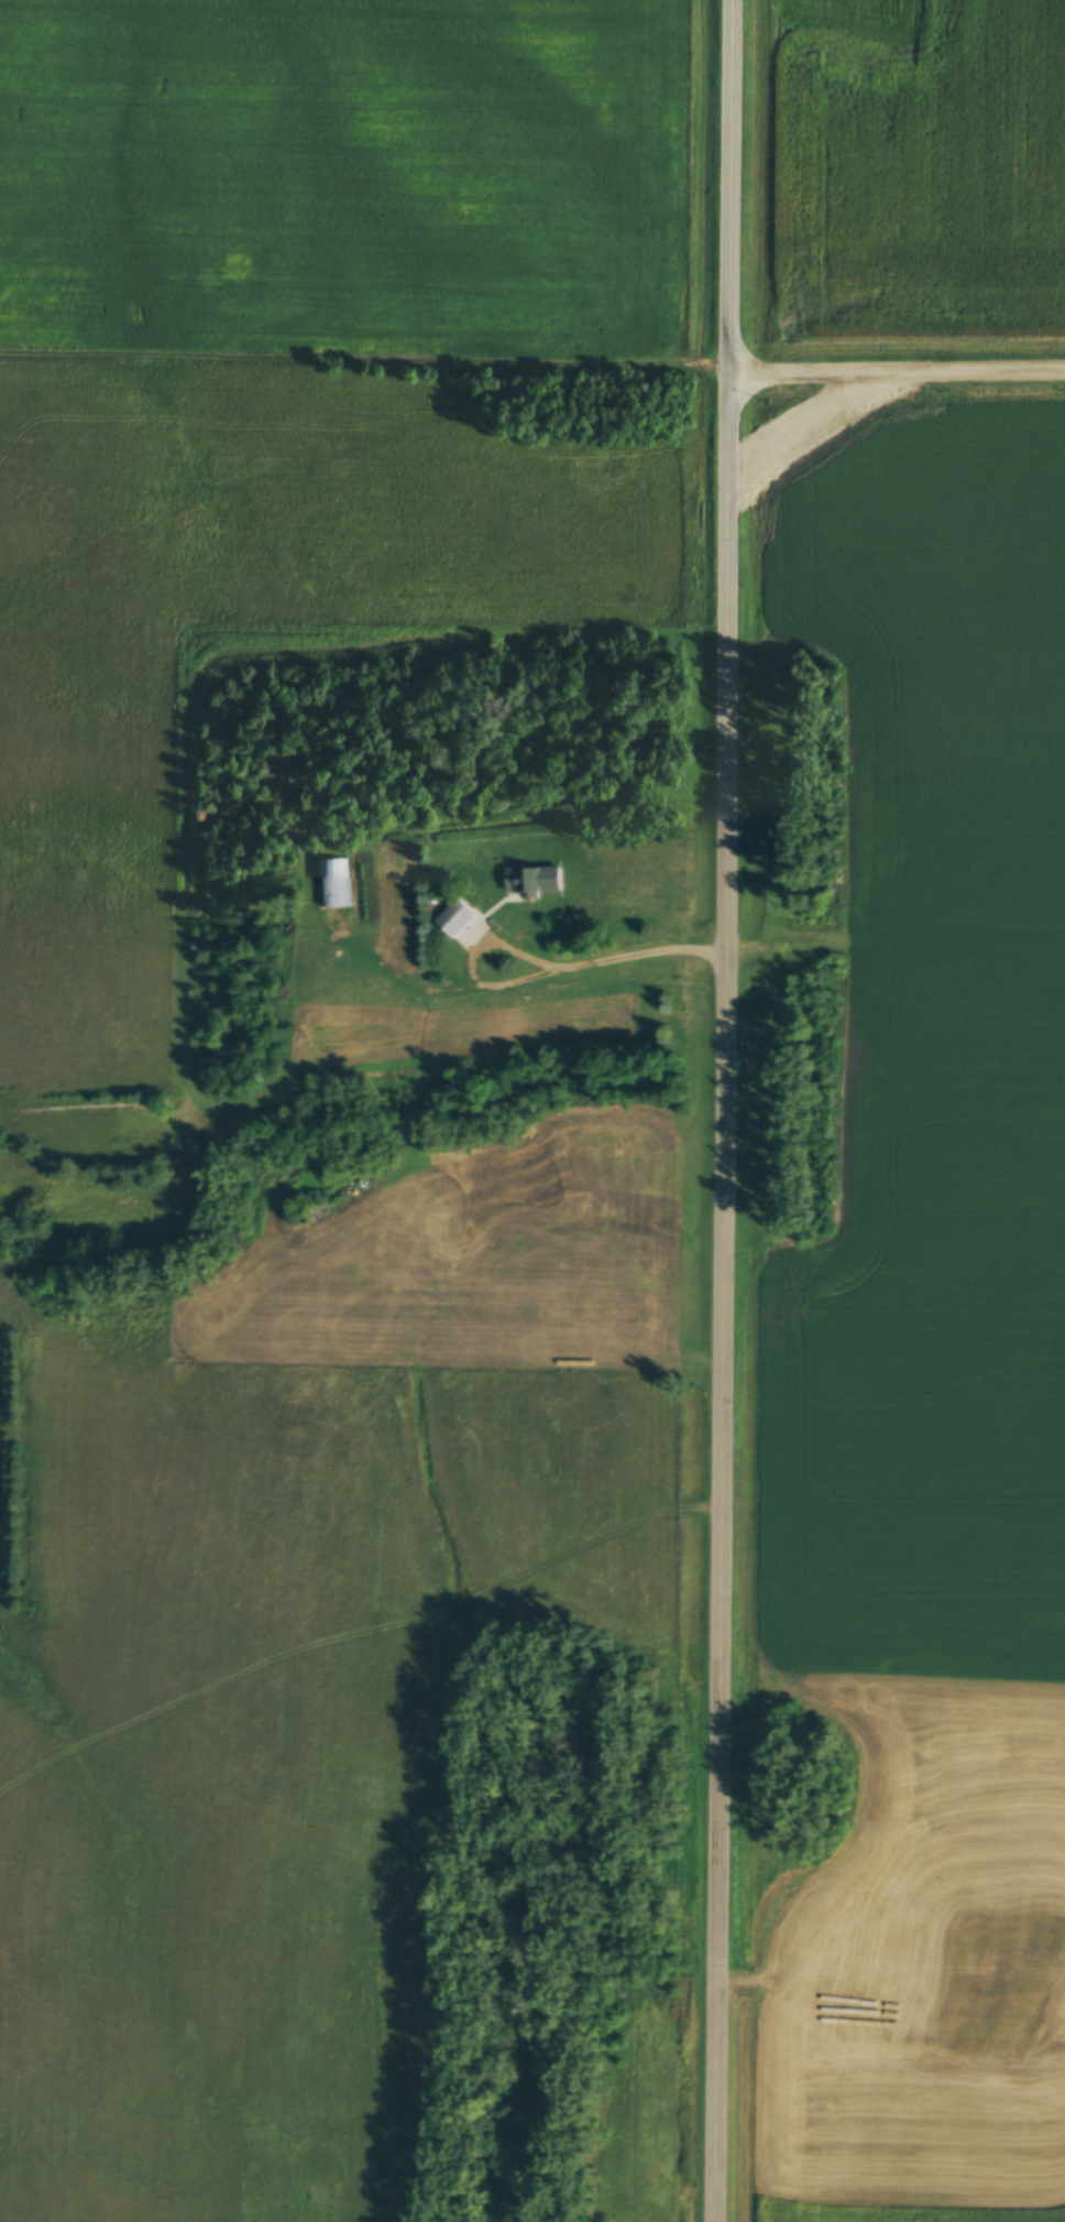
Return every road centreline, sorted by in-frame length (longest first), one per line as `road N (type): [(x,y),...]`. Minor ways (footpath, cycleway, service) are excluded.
road 1 (tertiary): [(724,2221),(737,371)]
road 2 (tertiary): [(737,371),(740,0)]
road 3 (residential): [(737,371),(1064,368)]

